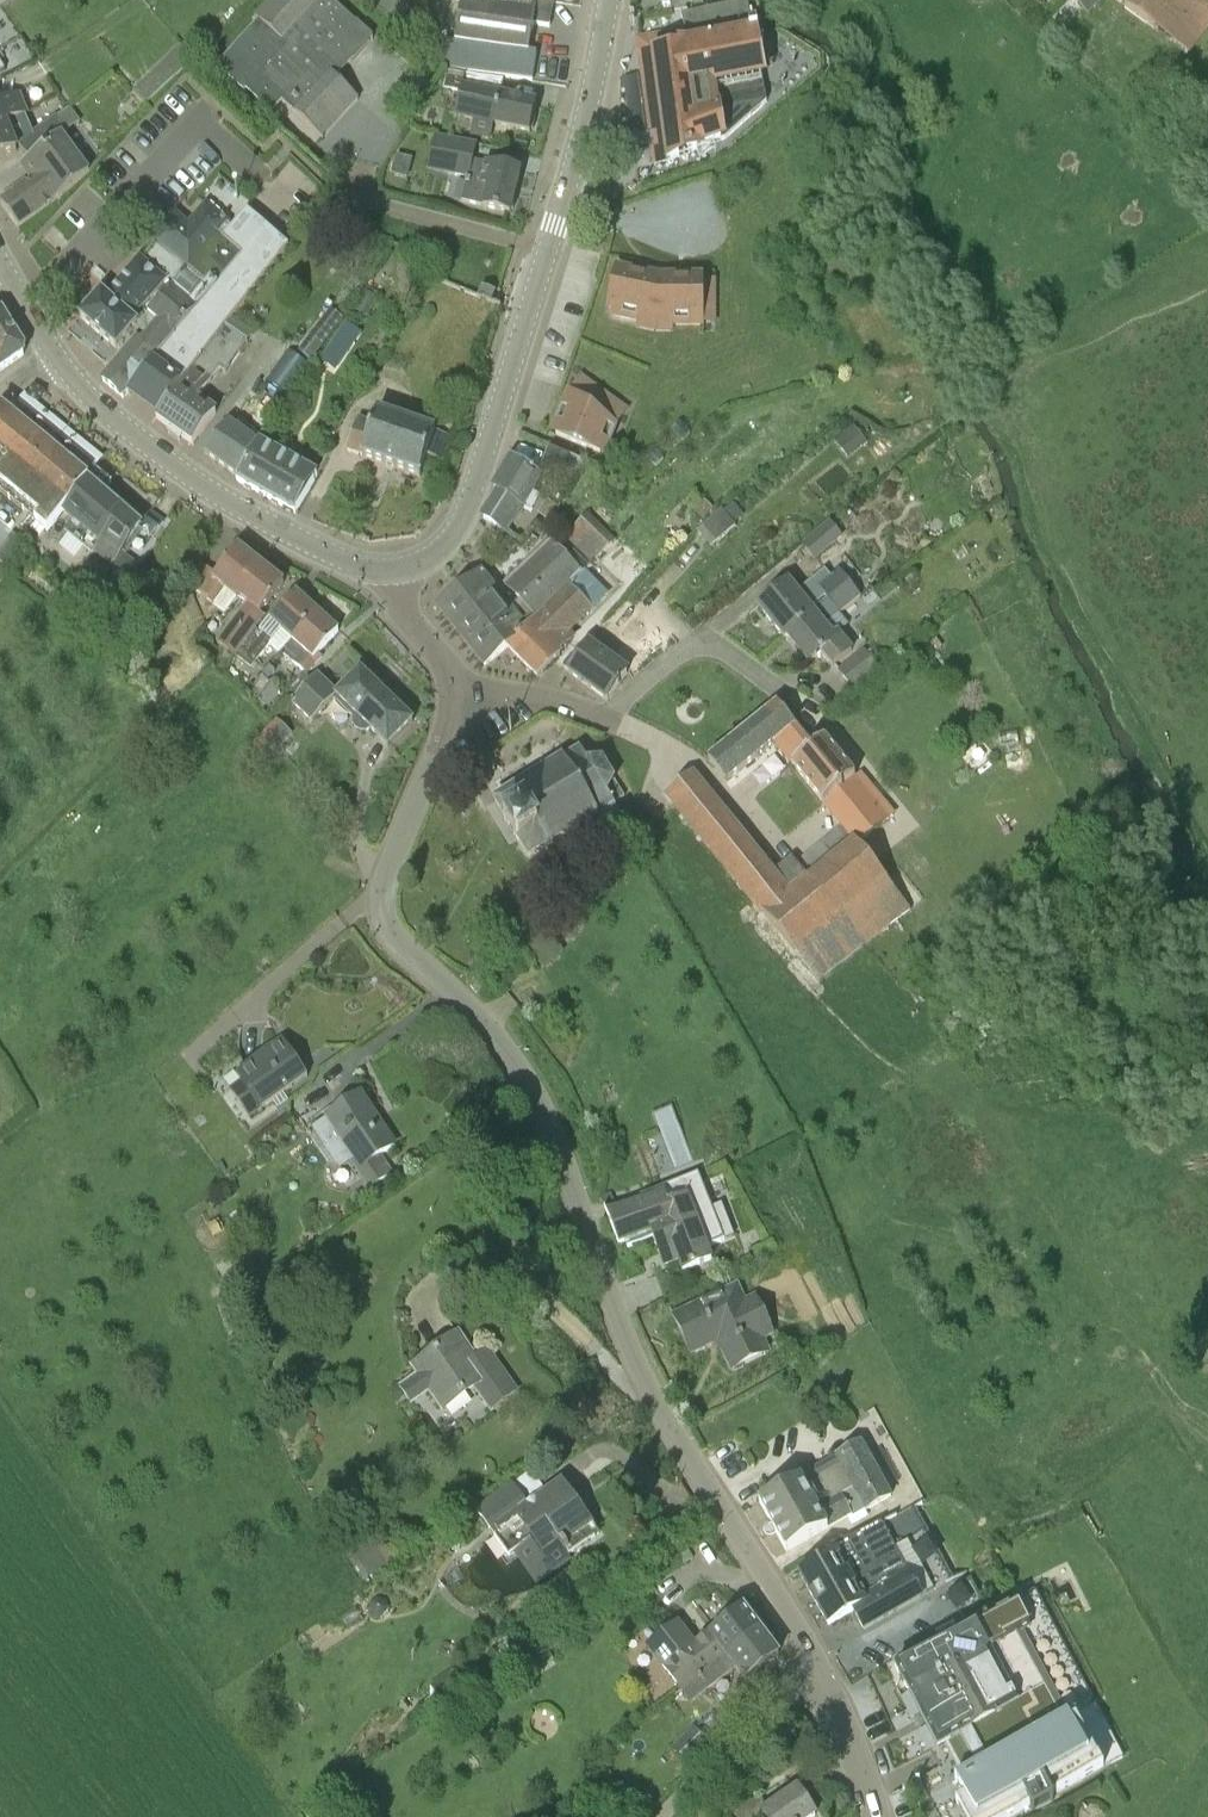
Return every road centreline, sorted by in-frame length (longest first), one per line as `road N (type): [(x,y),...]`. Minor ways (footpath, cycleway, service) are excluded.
road 1 (residential): [(816,1669),(633,1357),(534,1092),(466,1003),(388,926),(383,887),(437,755)]
road 2 (tertiary): [(394,567),(437,552),(467,505),(578,152),(609,0)]
road 3 (tertiary): [(394,567),(360,564),(299,539),(192,477),(110,415),(55,354)]
road 4 (residential): [(608,718),(705,636),(789,698)]
road 5 (unclassified): [(657,1816),(768,1705),(816,1669)]
road 6 (residential): [(608,718),(522,692),(451,682)]
road 7 (residential): [(877,1816),(816,1669)]
road 8 (unclassified): [(451,682),(404,611),(394,567)]

